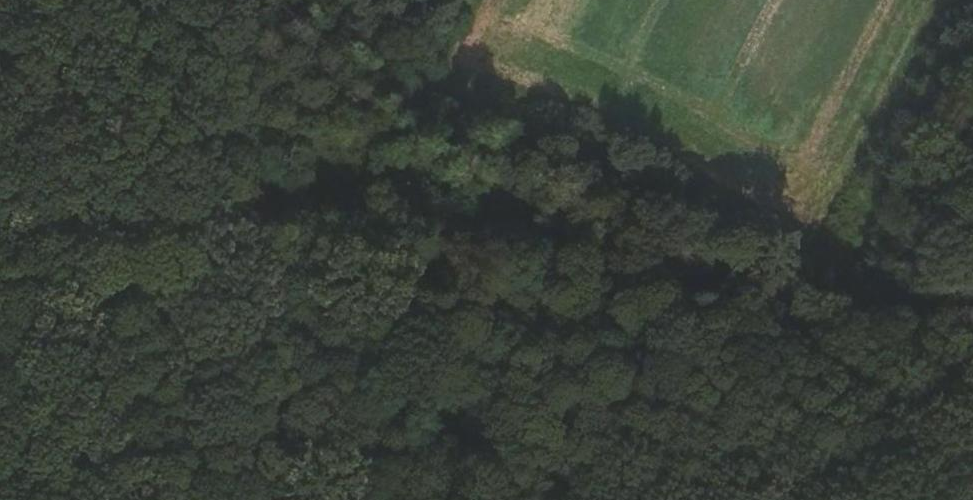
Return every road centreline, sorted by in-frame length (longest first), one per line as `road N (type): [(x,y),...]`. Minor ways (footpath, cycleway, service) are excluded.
road 1 (track): [(972,277),(726,259),(549,210),(352,180),(0,204)]
road 2 (track): [(0,134),(10,140),(307,111),(733,211),(841,272)]

